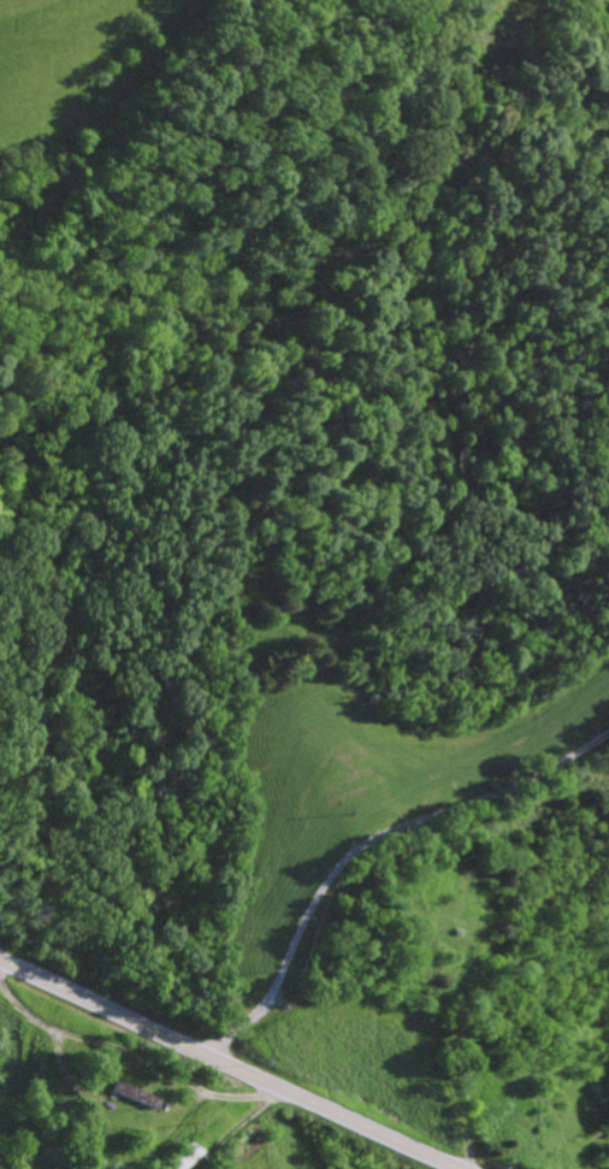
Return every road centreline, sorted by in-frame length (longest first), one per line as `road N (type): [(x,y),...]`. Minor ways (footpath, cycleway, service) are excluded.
road 1 (secondary): [(0,961),(458,1168)]

